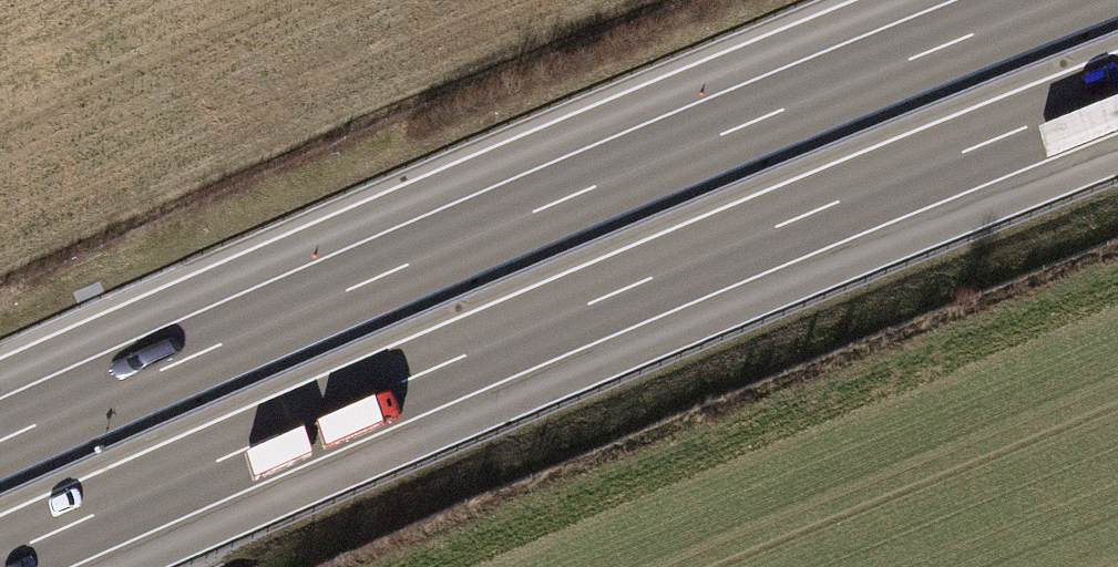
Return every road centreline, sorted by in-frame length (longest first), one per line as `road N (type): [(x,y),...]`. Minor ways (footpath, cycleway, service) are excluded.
road 1 (motorway): [(0,559),(465,356),(1117,92)]
road 2 (motorway): [(1059,0),(374,278),(0,441)]
road 3 (track): [(391,566),(1117,274)]

